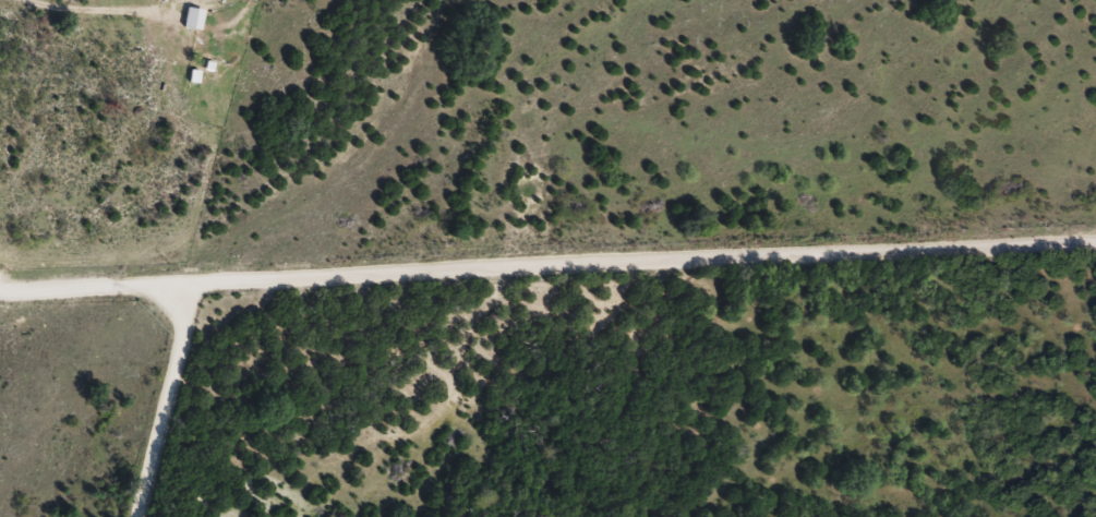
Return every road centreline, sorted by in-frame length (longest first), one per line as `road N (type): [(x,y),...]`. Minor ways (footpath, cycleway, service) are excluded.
road 1 (residential): [(1095,242),(0,285)]
road 2 (residential): [(709,0),(655,41),(530,216),(544,264)]
road 3 (residential): [(138,516),(193,279)]

